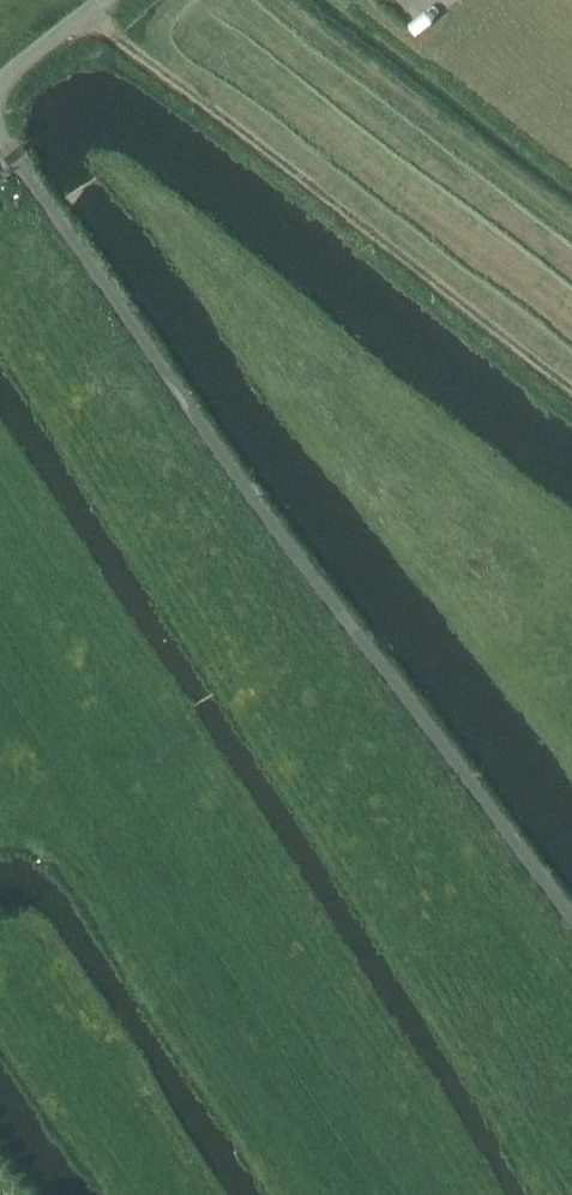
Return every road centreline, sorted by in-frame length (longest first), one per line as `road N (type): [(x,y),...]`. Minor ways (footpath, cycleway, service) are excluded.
road 1 (track): [(89,12),(571,387)]
road 2 (unclassified): [(0,86),(104,0)]

